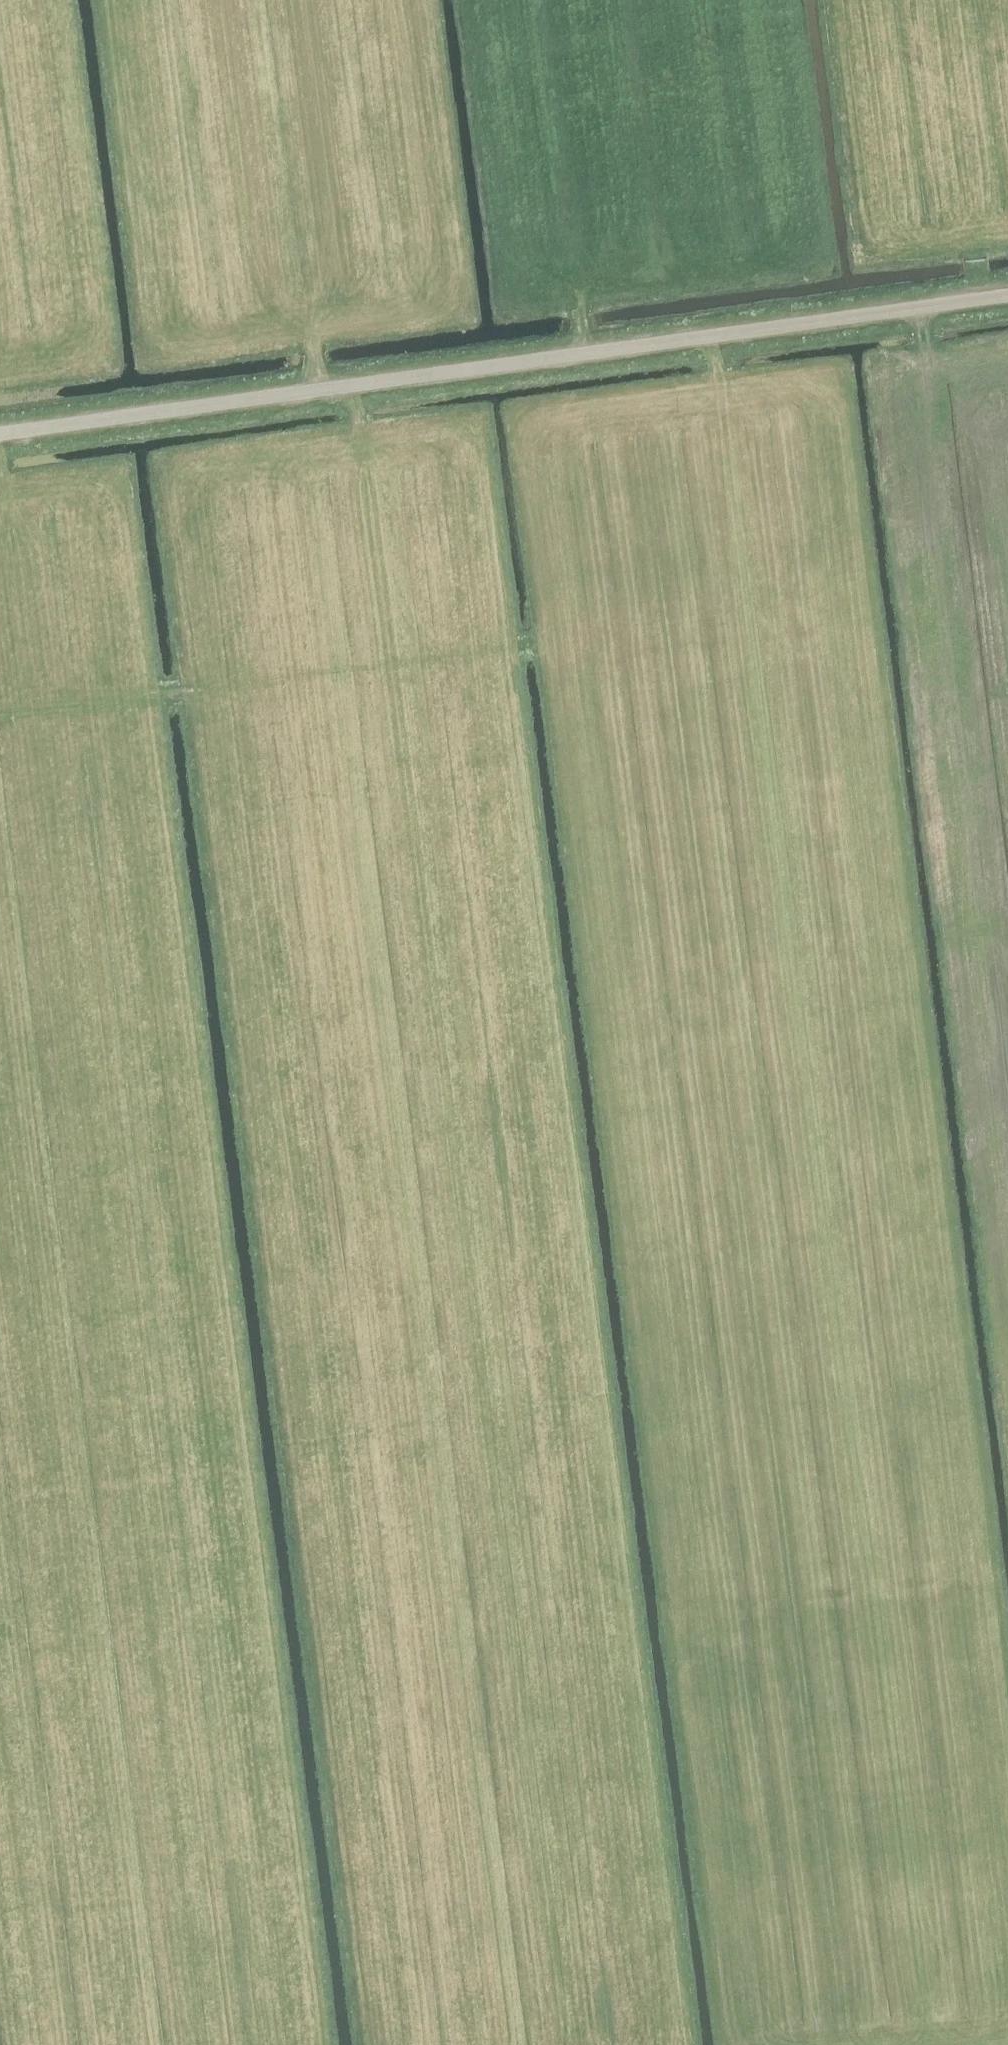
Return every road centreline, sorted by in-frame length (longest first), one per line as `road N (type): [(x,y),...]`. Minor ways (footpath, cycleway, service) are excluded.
road 1 (unclassified): [(0,439),(1007,300)]

